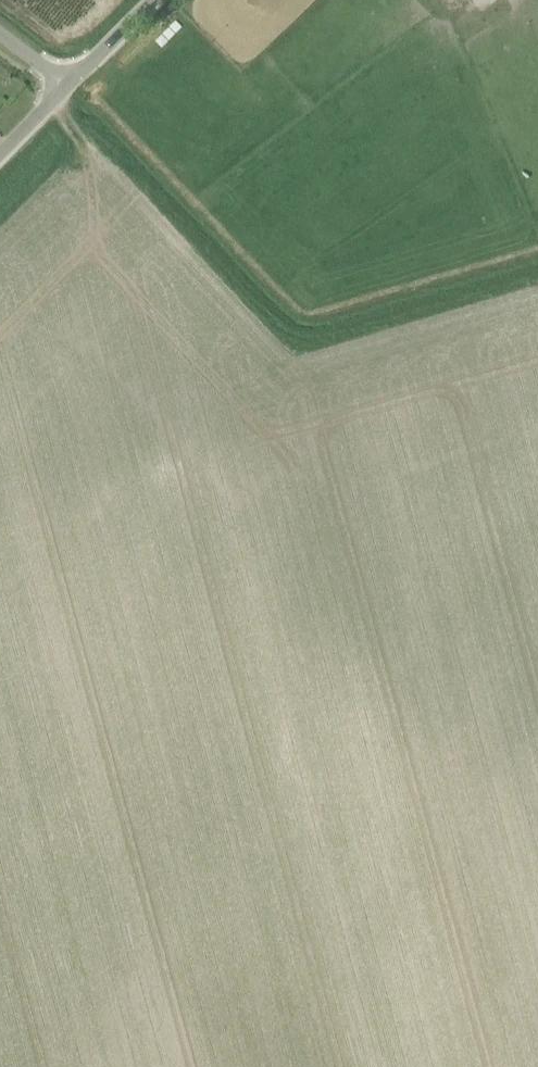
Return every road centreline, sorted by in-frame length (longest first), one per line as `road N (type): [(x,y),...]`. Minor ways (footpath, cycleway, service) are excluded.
road 1 (unclassified): [(66,88),(150,0)]

